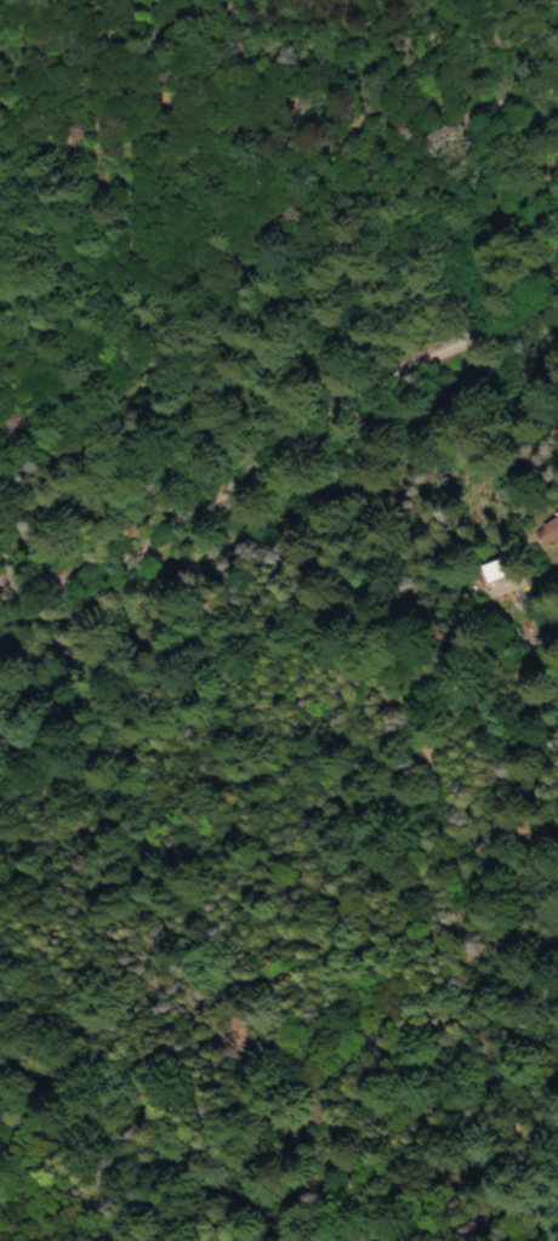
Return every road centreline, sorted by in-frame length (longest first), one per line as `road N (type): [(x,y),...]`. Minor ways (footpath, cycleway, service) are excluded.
road 1 (residential): [(557,84),(476,104),(245,241),(170,301),(107,426),(0,472)]
road 2 (tertiary): [(0,581),(36,577),(130,541),(416,349),(460,332),(548,320)]

